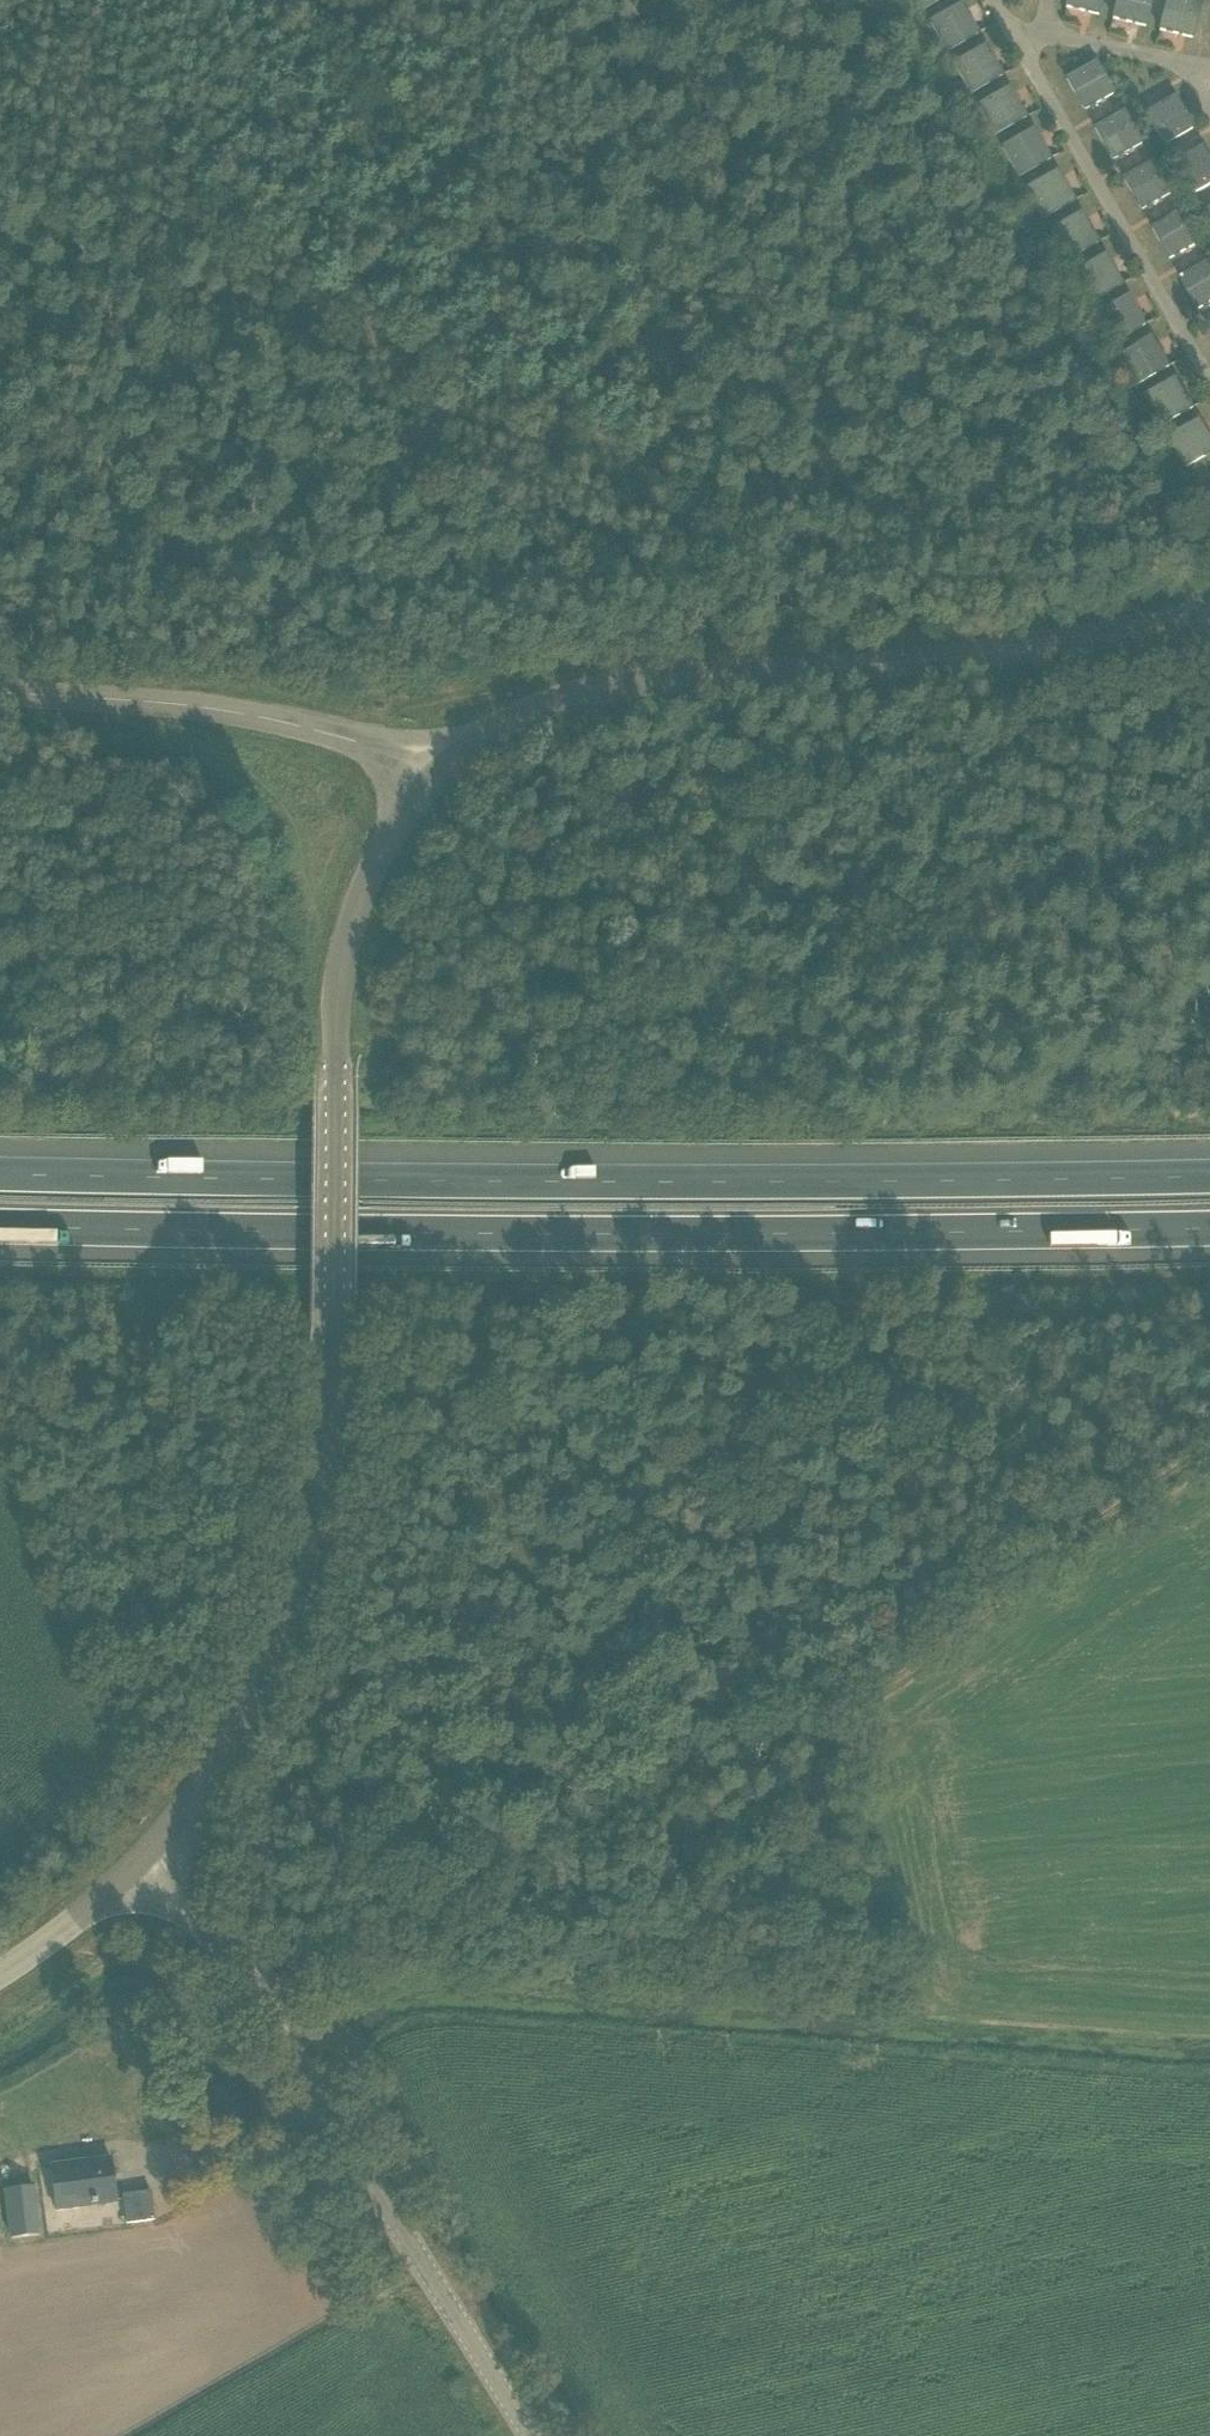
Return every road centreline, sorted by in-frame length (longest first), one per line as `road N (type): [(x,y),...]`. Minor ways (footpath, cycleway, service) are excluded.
road 1 (motorway): [(1209,1164),(611,1182),(0,1172)]
road 2 (motorway): [(0,1224),(610,1235),(1209,1229)]
road 3 (tertiary): [(147,1861),(265,1685),(316,1514),(335,1332),(334,1084),(354,933),(393,854),(444,785)]
road 4 (track): [(262,2003),(1209,1434)]
road 5 (tertiary): [(444,785),(510,735),(597,703),(1167,628),(1209,615)]
road 6 (unclassified): [(531,2435),(262,2003),(204,1922),(147,1861)]
road 7 (unclassified): [(444,785),(385,750),(263,718),(0,690)]
road 8 (tertiary): [(0,1971),(147,1861)]

